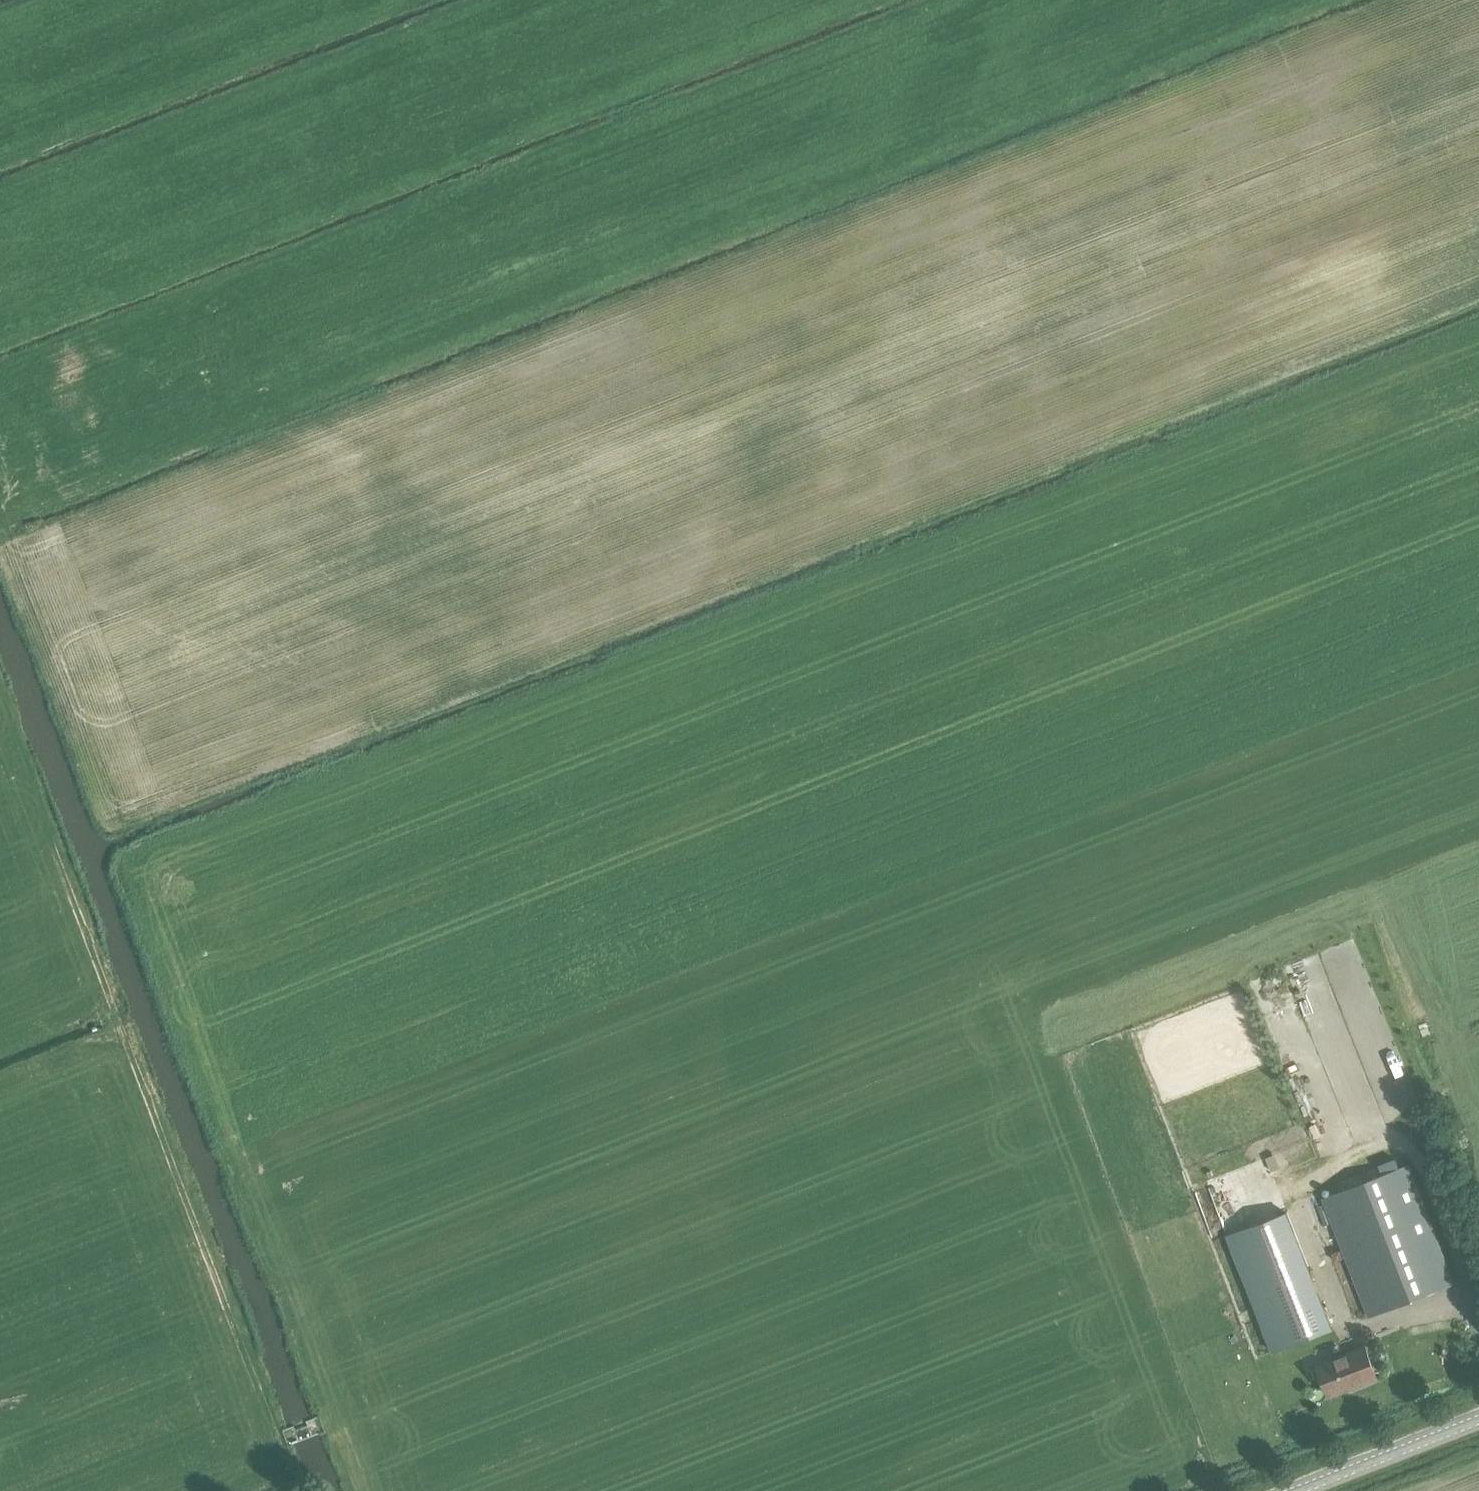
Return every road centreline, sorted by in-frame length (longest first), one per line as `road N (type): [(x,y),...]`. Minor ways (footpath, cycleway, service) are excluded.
road 1 (unclassified): [(1306,1490),(1478,1423)]

